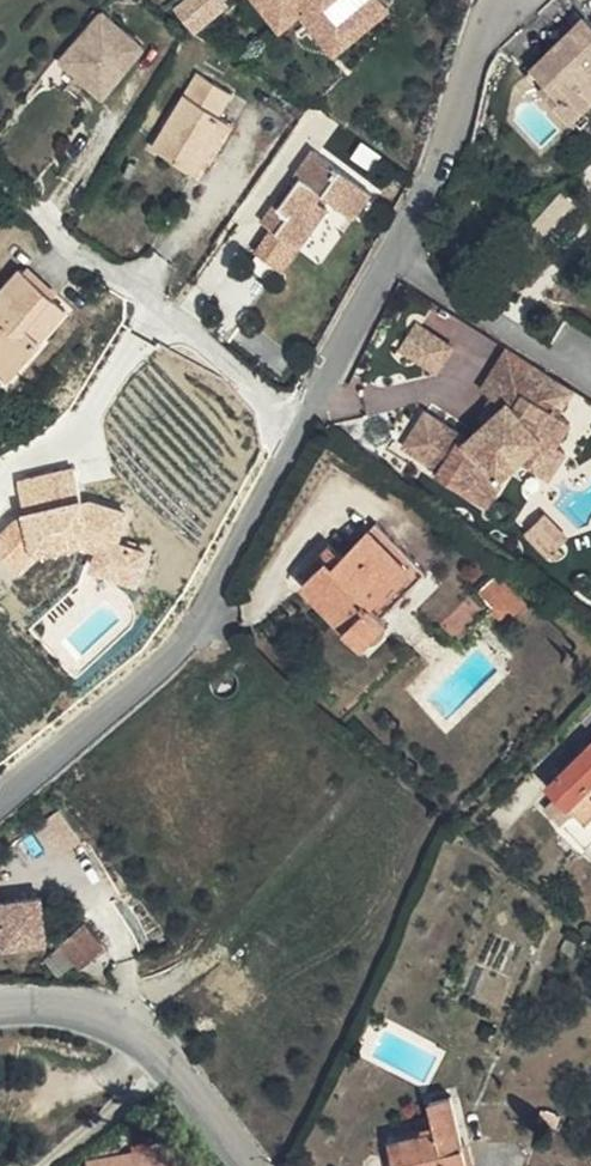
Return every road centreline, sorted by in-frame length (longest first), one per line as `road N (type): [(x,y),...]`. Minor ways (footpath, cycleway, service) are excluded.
road 1 (residential): [(0,802),(193,642),(424,200),(496,0)]
road 2 (residential): [(0,1008),(76,1012),(121,1026),(162,1054),(250,1165)]

